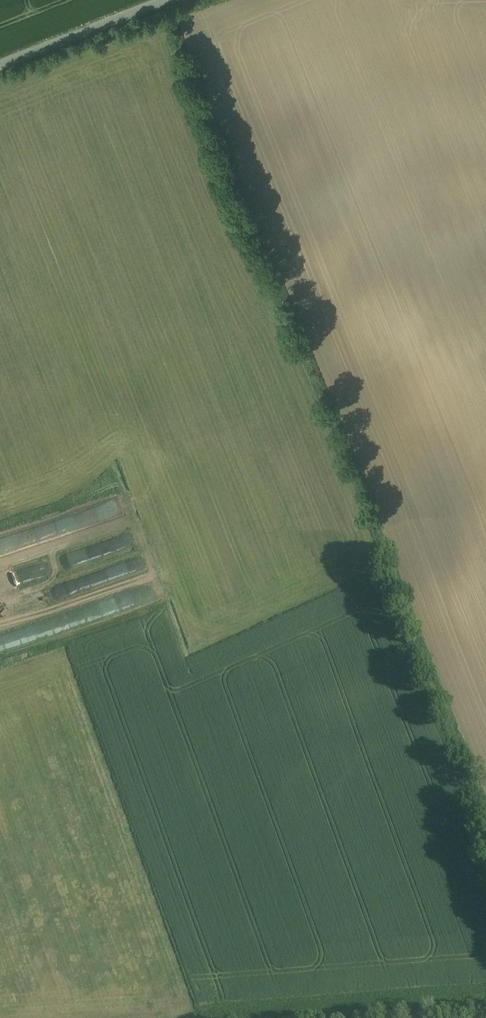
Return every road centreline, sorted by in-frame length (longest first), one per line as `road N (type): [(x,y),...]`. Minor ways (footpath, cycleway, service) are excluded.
road 1 (residential): [(0,62),(159,0)]

